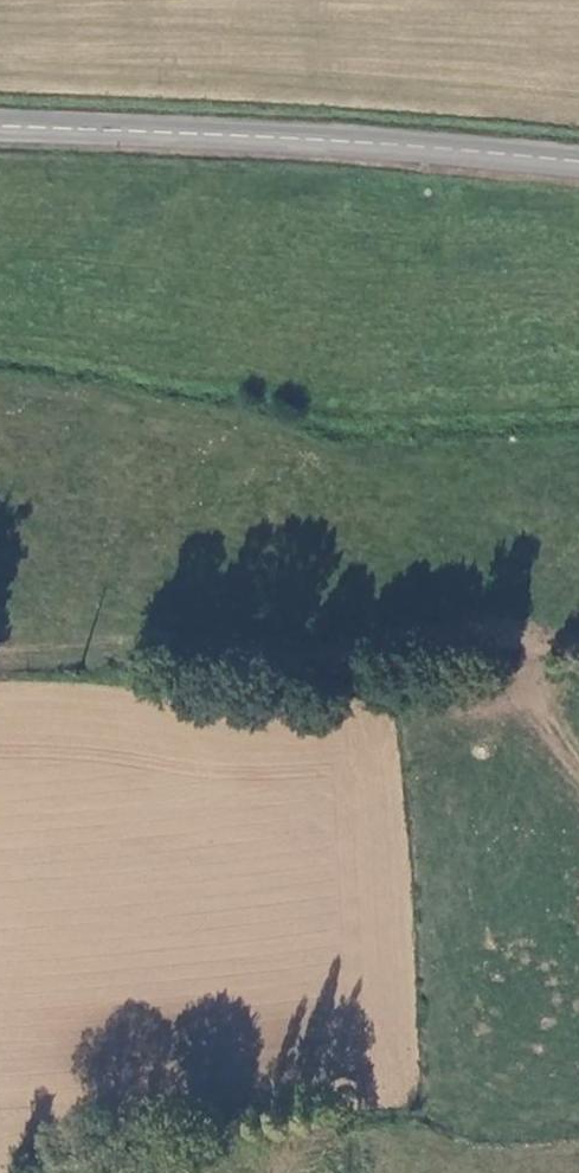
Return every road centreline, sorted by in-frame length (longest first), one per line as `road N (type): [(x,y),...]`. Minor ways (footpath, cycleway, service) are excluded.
road 1 (secondary): [(578,161),(308,135),(0,125)]

